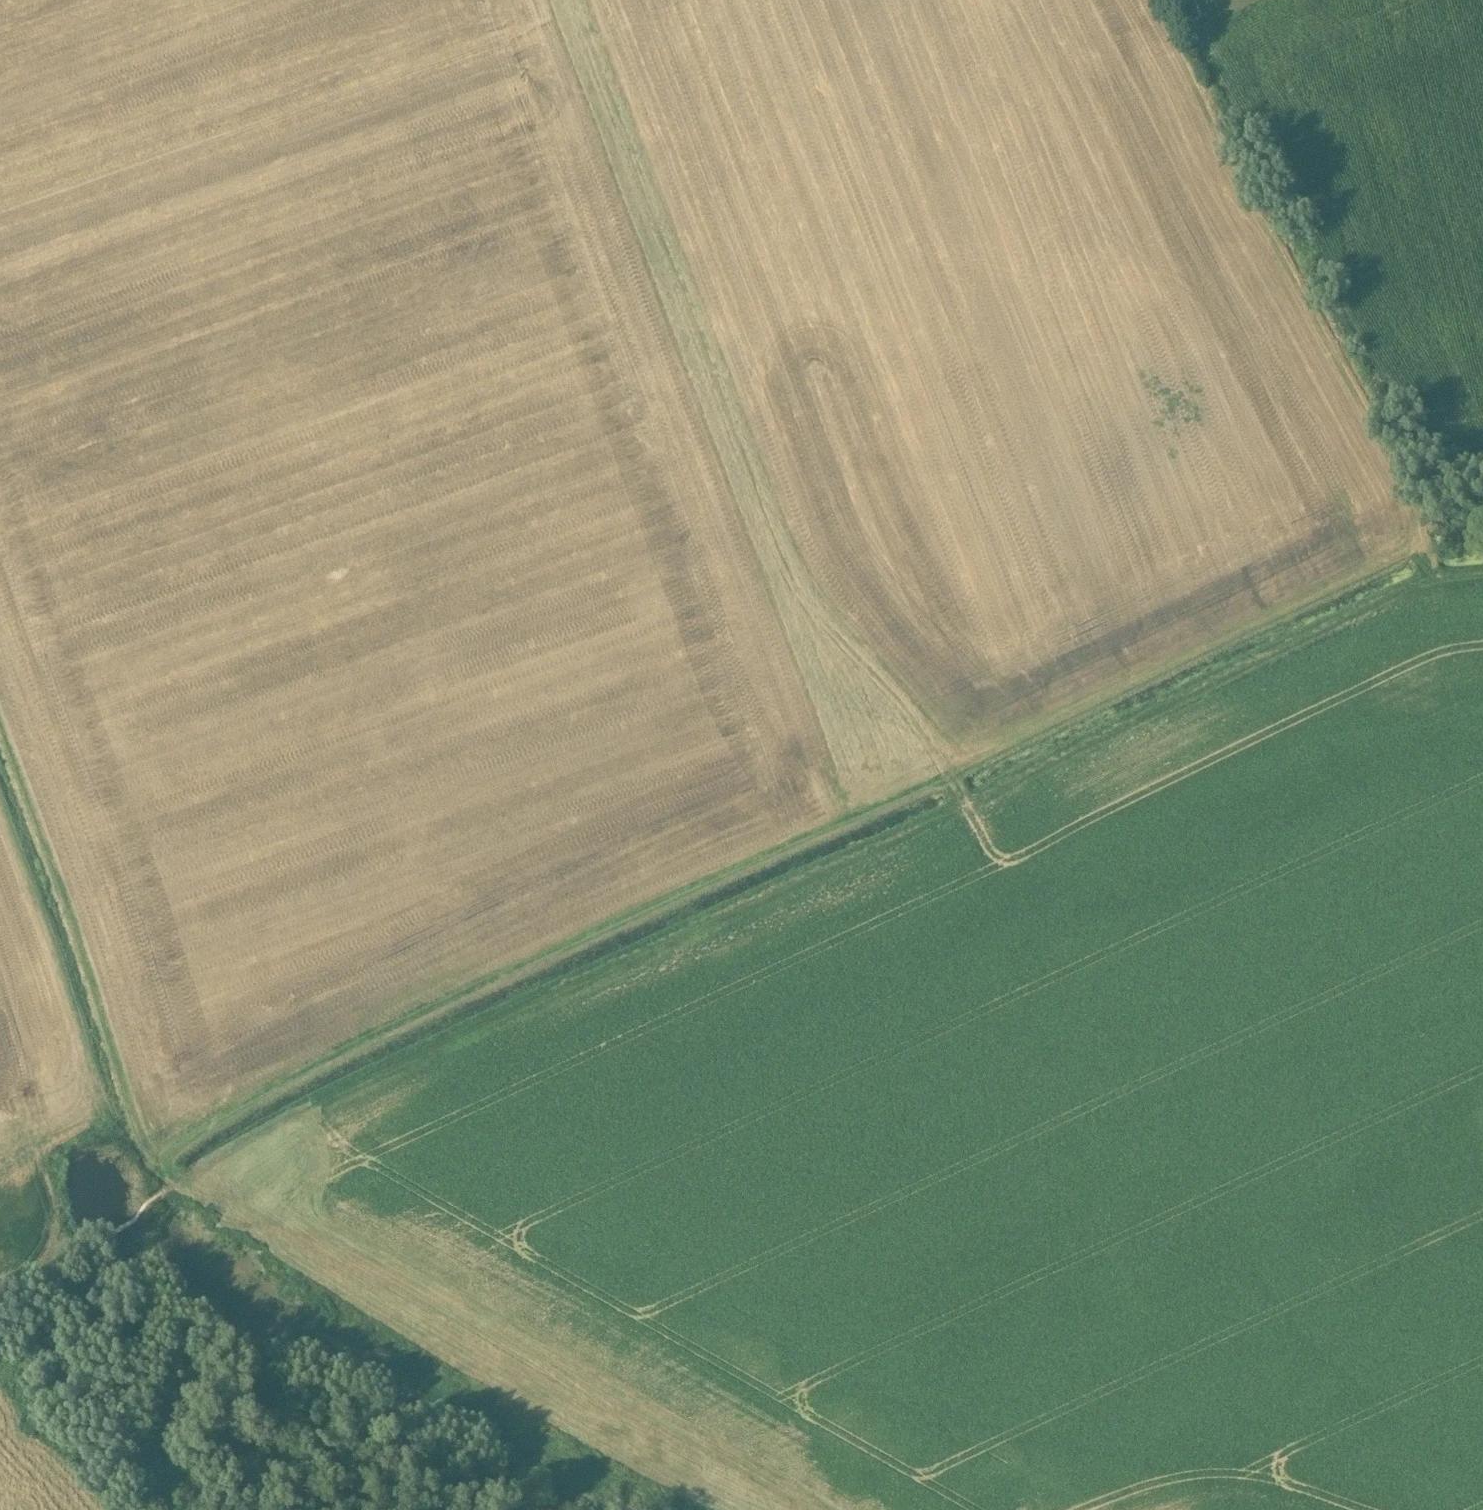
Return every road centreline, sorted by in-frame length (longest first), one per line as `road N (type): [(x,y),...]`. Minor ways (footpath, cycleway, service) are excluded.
road 1 (track): [(990,858),(940,761),(802,601),(573,0)]

